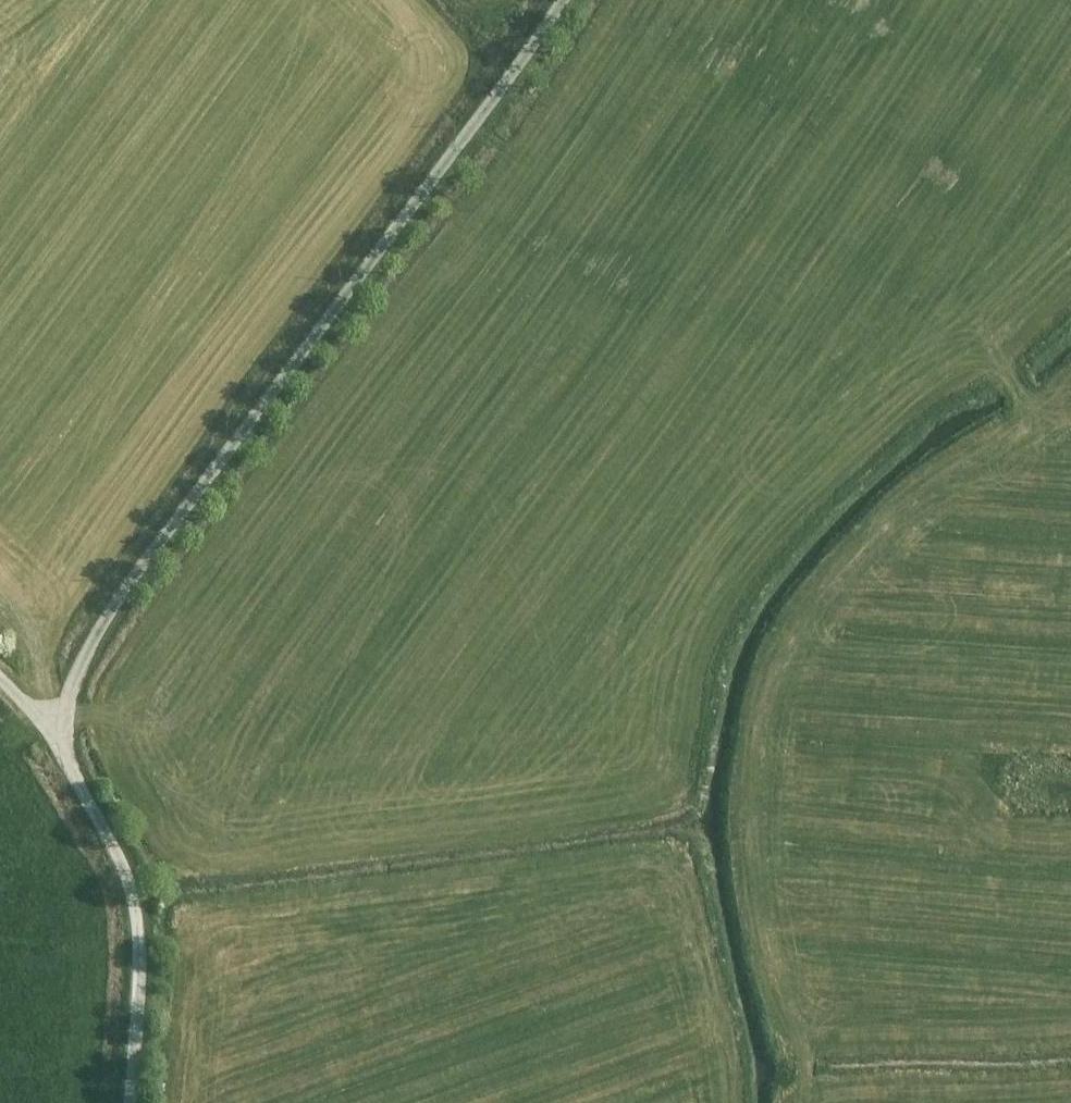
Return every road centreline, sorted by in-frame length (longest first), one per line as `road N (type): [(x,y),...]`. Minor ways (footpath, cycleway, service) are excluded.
road 1 (unclassified): [(49,710),(322,338),(544,0)]
road 2 (unclassified): [(118,1102),(134,948),(104,826),(49,710)]

